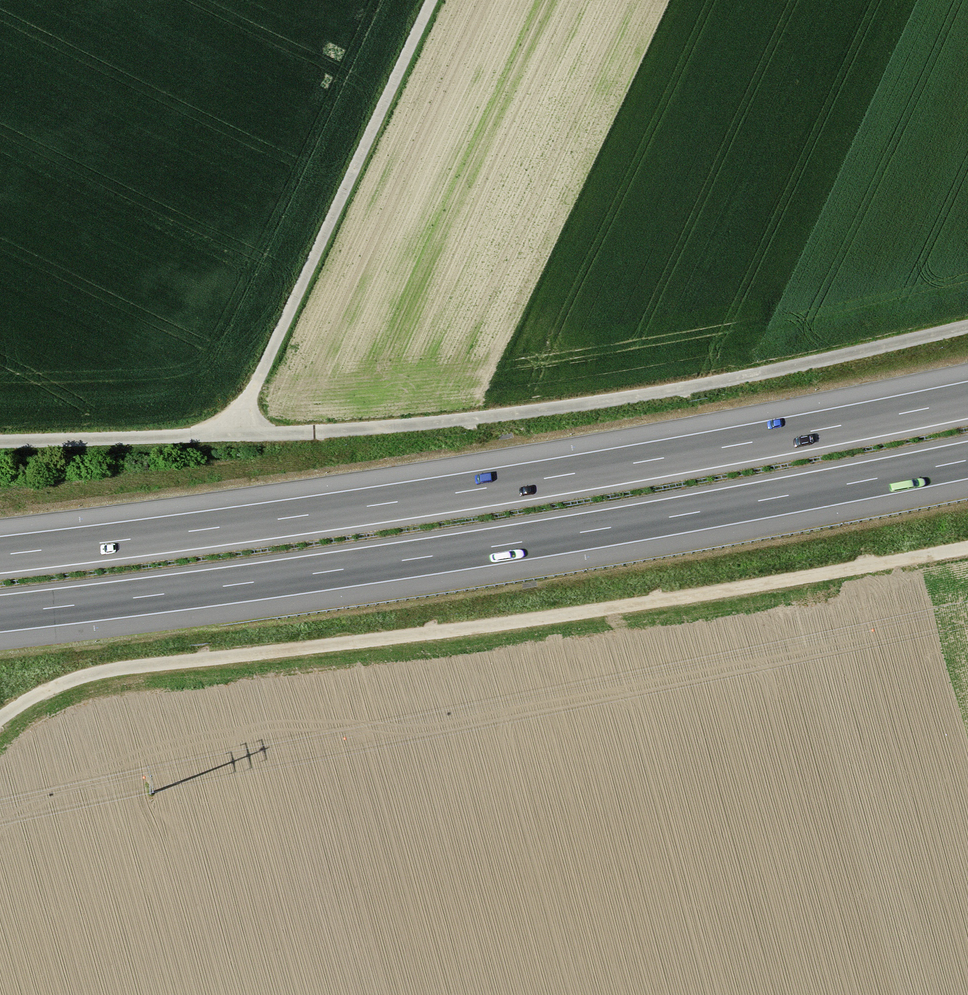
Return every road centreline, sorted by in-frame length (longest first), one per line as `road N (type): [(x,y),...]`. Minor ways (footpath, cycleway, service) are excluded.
road 1 (track): [(967,547),(580,612),(123,668),(59,685),(0,718)]
road 2 (motorway): [(967,400),(485,488),(0,555)]
road 3 (motorway): [(0,614),(493,546),(967,460)]
road 4 (track): [(0,442),(446,422),(654,393),(967,326)]
road 5 (track): [(431,0),(232,435)]

